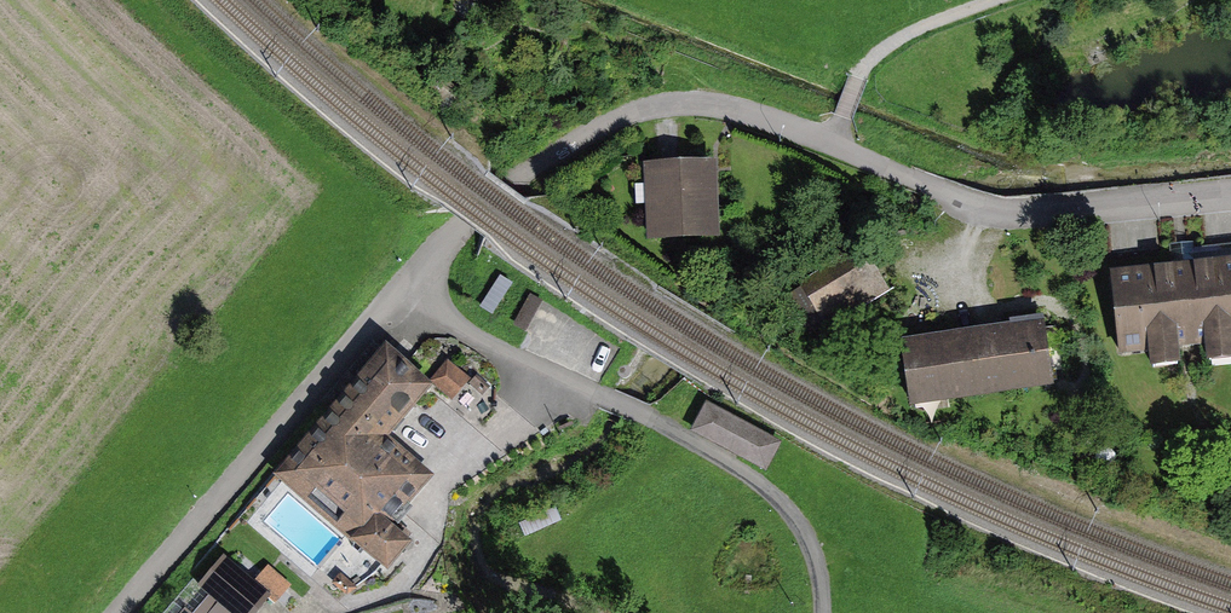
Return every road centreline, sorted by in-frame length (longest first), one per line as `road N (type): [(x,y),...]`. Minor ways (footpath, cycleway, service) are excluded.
road 1 (residential): [(834,144),(725,107),(689,103),(633,113),(538,162),(464,223),(118,612)]
road 2 (track): [(817,612),(802,524),(759,480),(647,417),(482,341),(405,288)]
road 3 (residential): [(1230,193),(1017,214),(968,203),(834,144)]
road 4 (residential): [(834,144),(868,62),(916,29),(998,0)]

